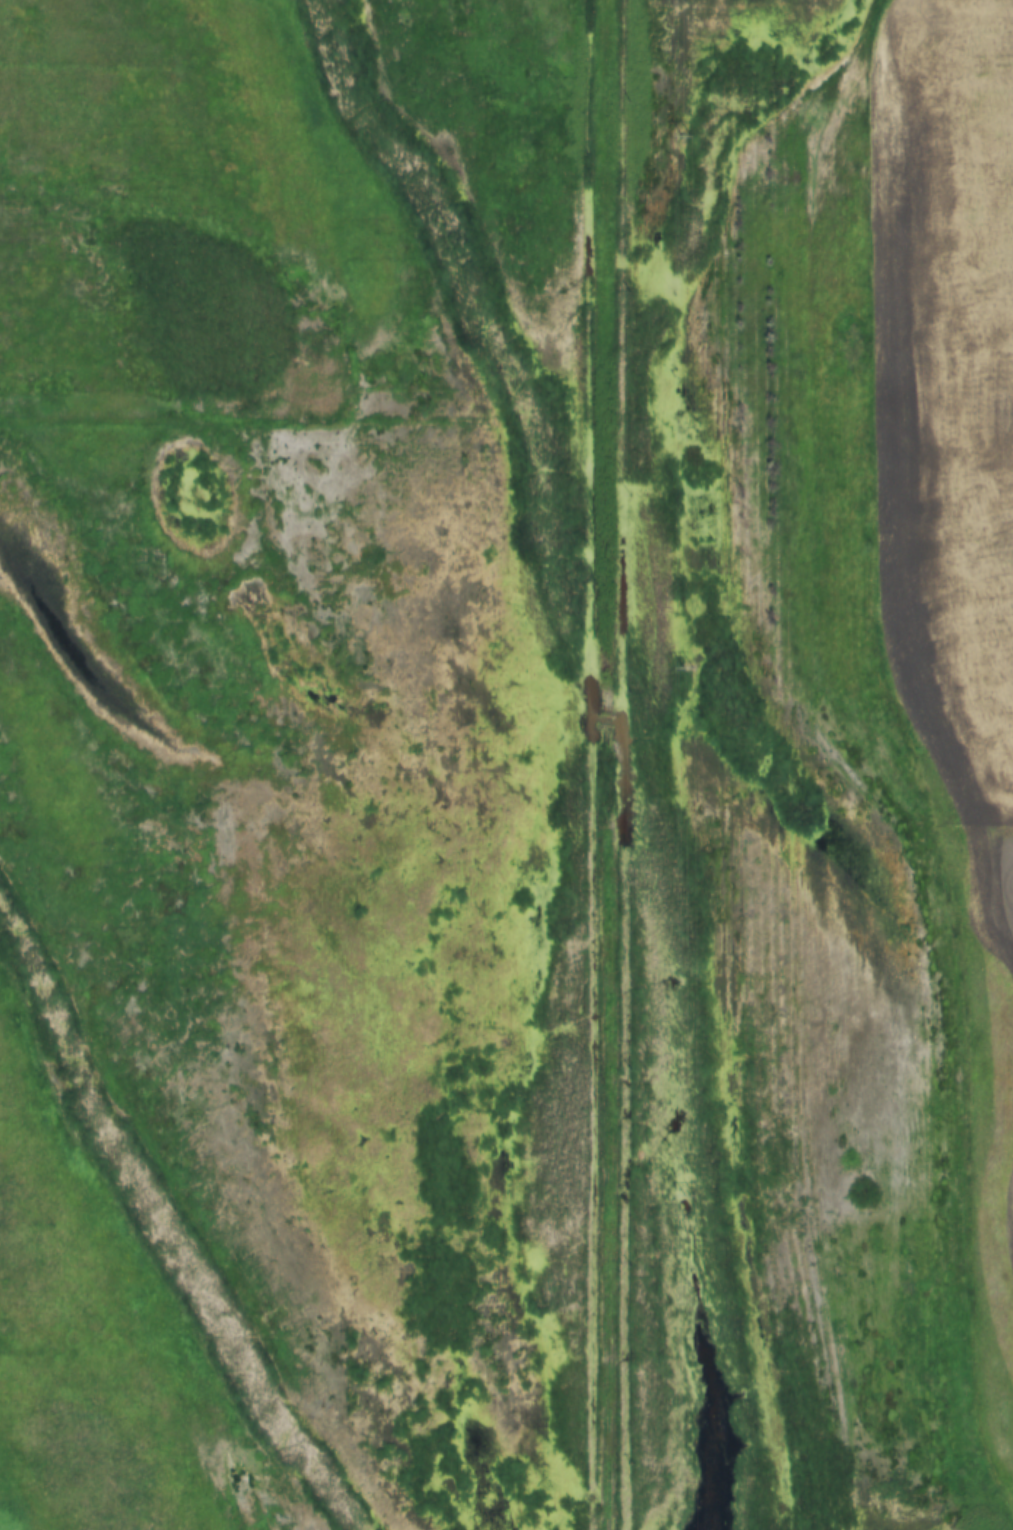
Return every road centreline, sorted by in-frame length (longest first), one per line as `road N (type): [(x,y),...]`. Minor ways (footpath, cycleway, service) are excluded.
road 1 (track): [(616,1529),(611,0)]

